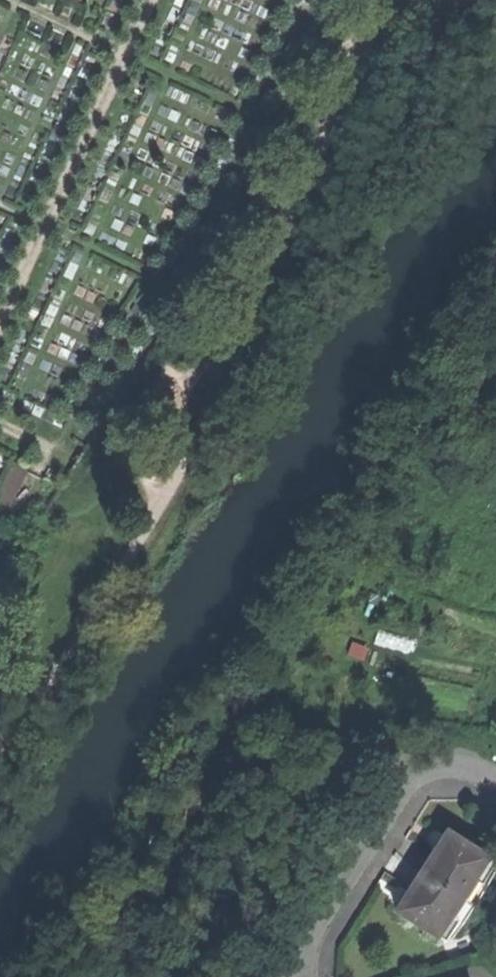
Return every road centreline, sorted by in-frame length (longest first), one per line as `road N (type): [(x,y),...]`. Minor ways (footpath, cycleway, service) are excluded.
road 1 (residential): [(495,780),(473,765),(417,775),(285,963)]

